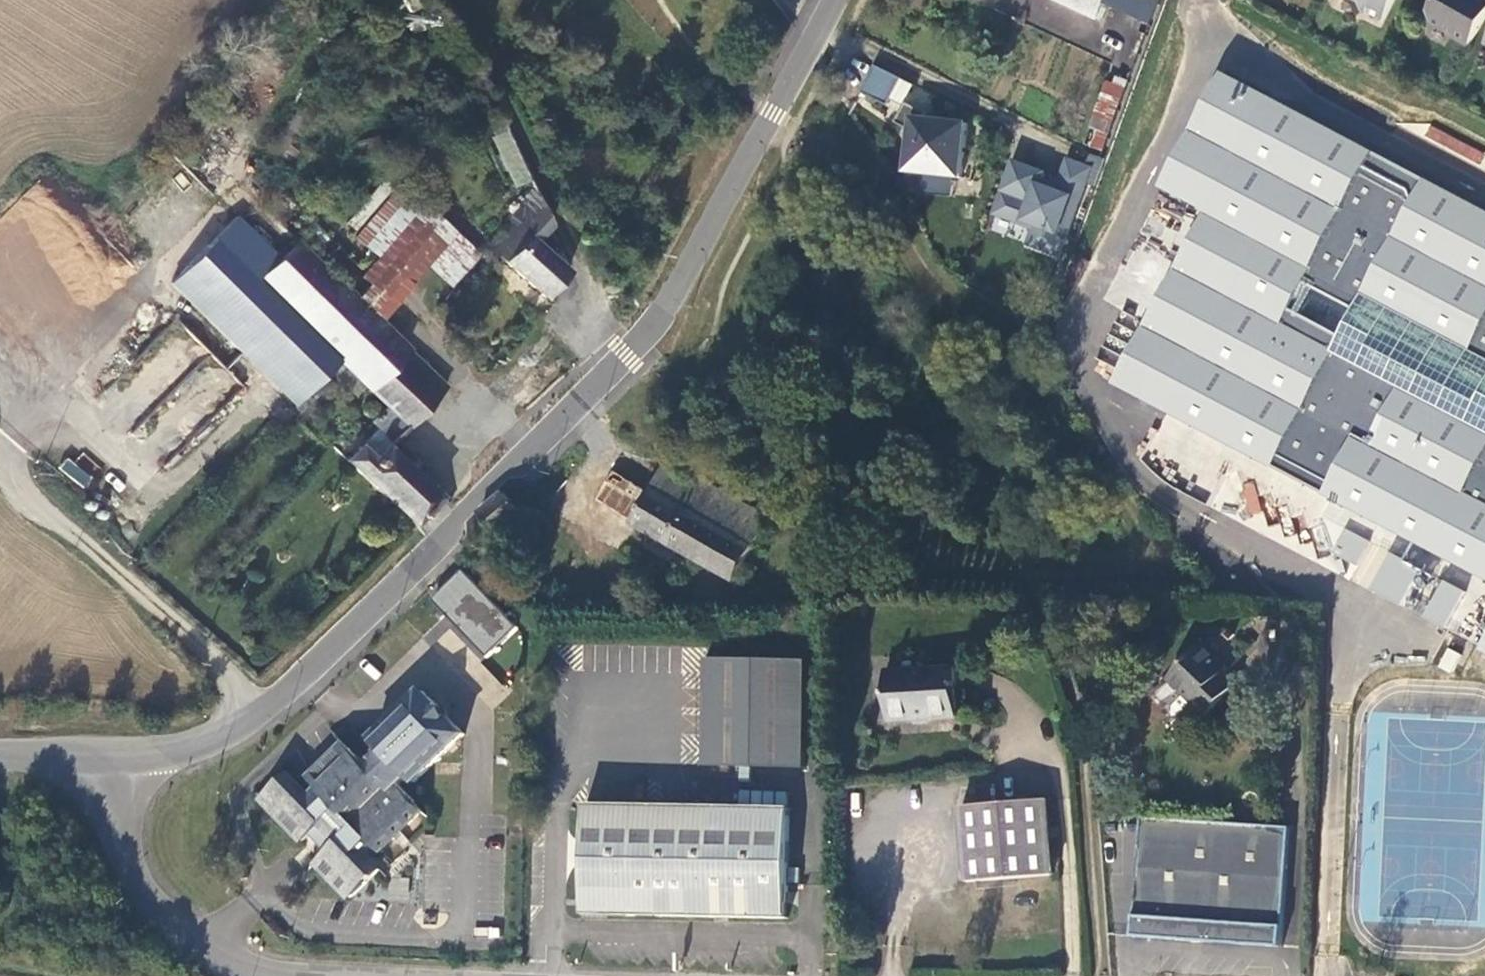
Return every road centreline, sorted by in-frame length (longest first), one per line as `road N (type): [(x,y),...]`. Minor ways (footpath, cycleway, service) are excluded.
road 1 (tertiary): [(834,0),(676,292),(626,356),(263,714)]
road 2 (unclassified): [(0,467),(228,670),(263,714)]
road 3 (tertiary): [(265,975),(207,951),(155,908),(127,854),(115,758)]
road 4 (tertiary): [(263,714),(182,757),(115,758)]

